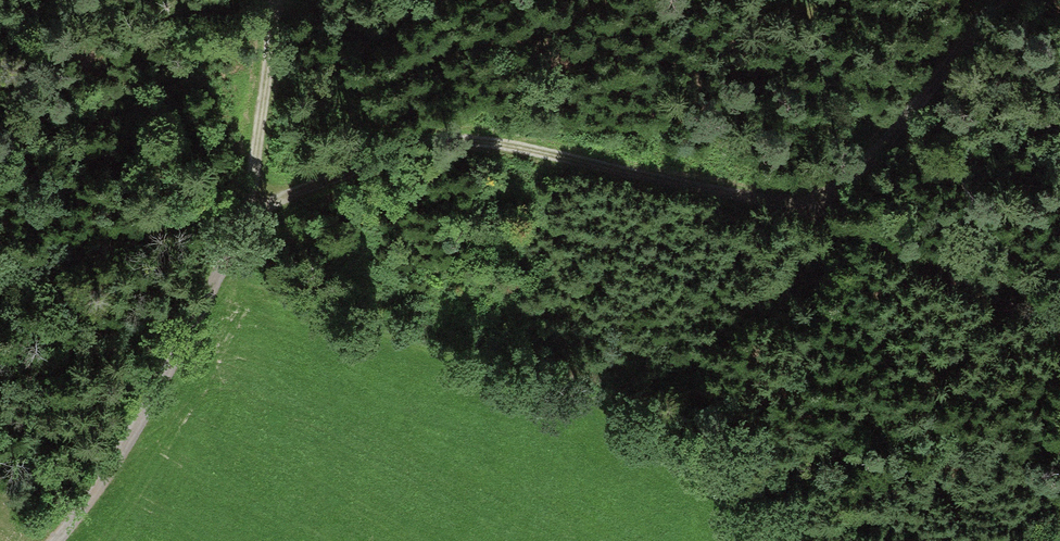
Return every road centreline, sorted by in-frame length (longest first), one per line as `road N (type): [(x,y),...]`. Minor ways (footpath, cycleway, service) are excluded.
road 1 (track): [(1059,335),(901,222),(450,139),(245,207)]
road 2 (track): [(50,540),(203,333),(245,207),(273,0)]
road 3 (track): [(1000,0),(823,213)]

